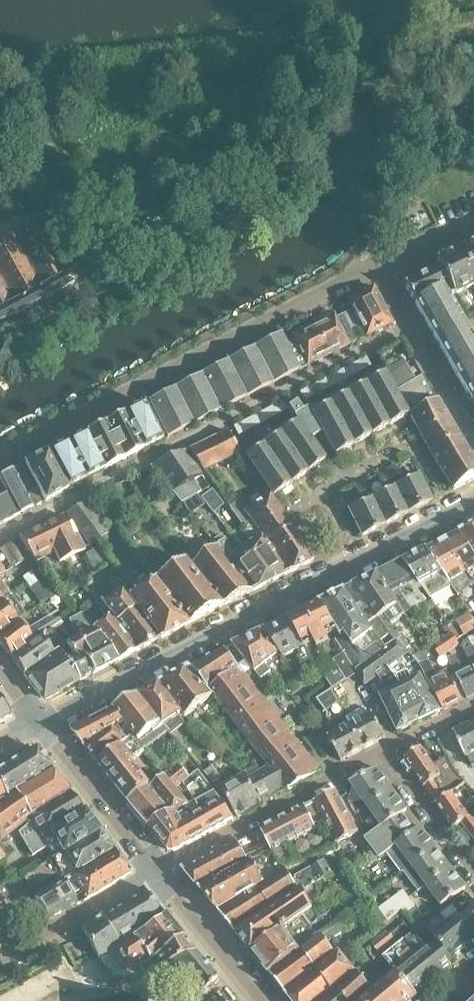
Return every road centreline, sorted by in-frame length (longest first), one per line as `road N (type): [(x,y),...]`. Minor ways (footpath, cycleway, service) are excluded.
road 1 (residential): [(44,726),(473,506)]
road 2 (residential): [(0,535),(410,327)]
road 3 (residential): [(0,456),(377,268)]
road 4 (residential): [(155,871),(383,755)]
road 5 (tertiary): [(155,871),(44,726)]
road 6 (residential): [(0,967),(155,871)]
road 7 (tertiary): [(261,1000),(155,871)]
road 8 (residential): [(473,881),(383,755)]
road 9 (residential): [(473,433),(410,327)]

